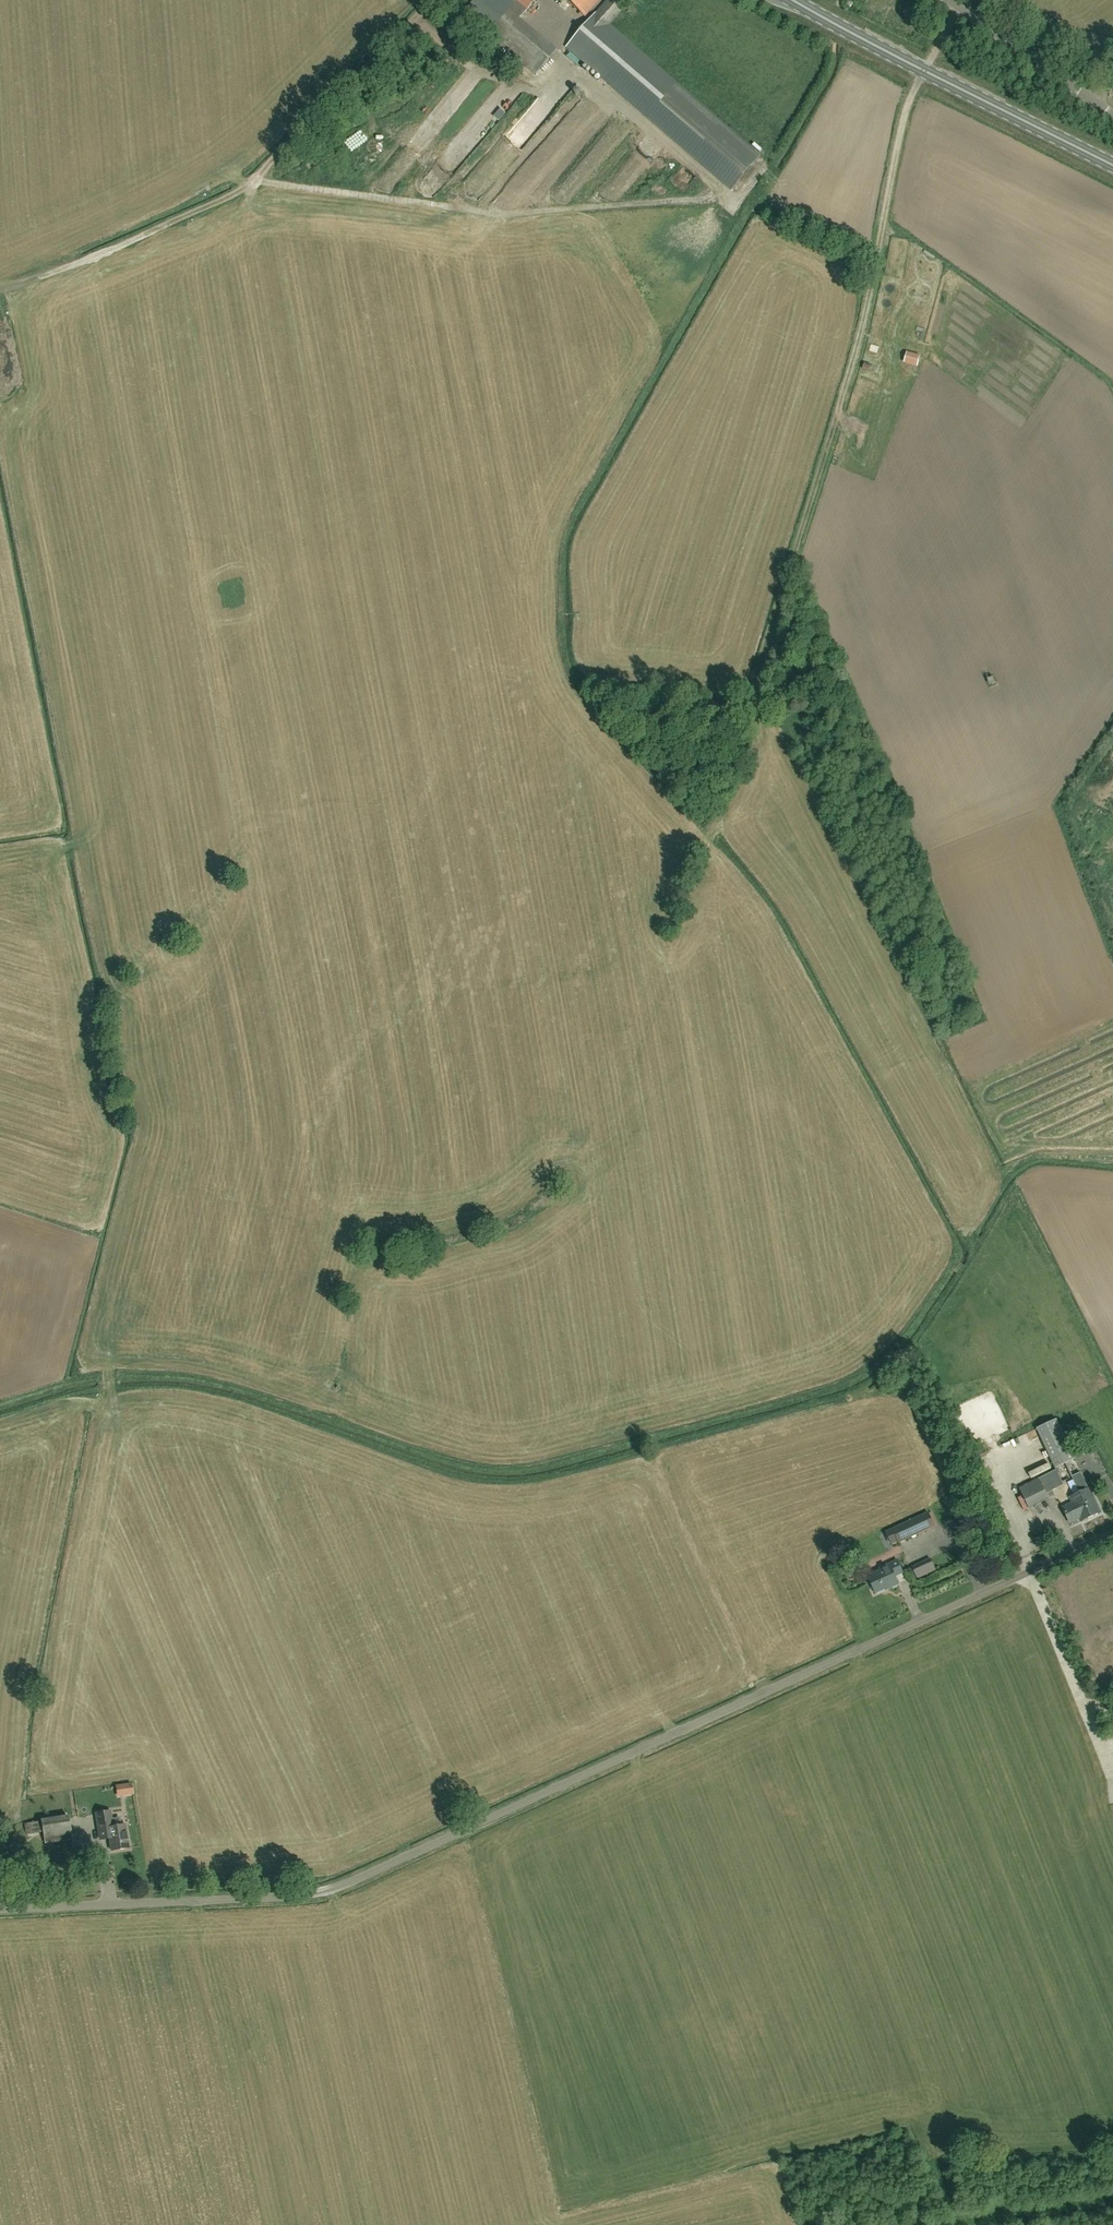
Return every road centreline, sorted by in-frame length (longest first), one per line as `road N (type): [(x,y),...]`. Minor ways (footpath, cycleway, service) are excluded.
road 1 (unclassified): [(0,1909),(317,1896),(1112,1533)]
road 2 (track): [(926,71),(906,109),(861,328),(795,549)]
road 3 (track): [(433,0),(251,182)]
road 4 (primary): [(1112,164),(926,71)]
road 5 (unclassified): [(1091,103),(961,7)]
road 6 (primary): [(926,71),(794,0)]

